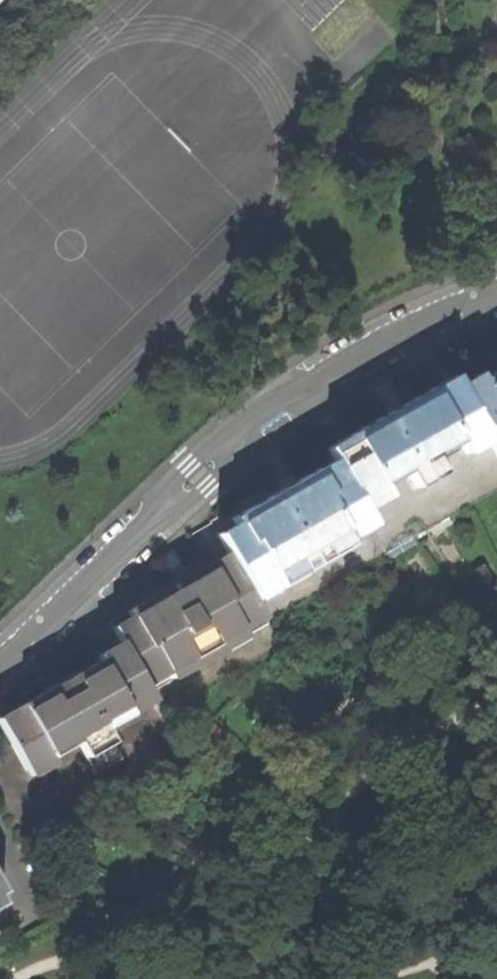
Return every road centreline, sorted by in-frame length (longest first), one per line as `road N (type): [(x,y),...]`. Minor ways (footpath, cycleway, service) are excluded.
road 1 (residential): [(0,671),(290,395),(361,353),(496,296)]

